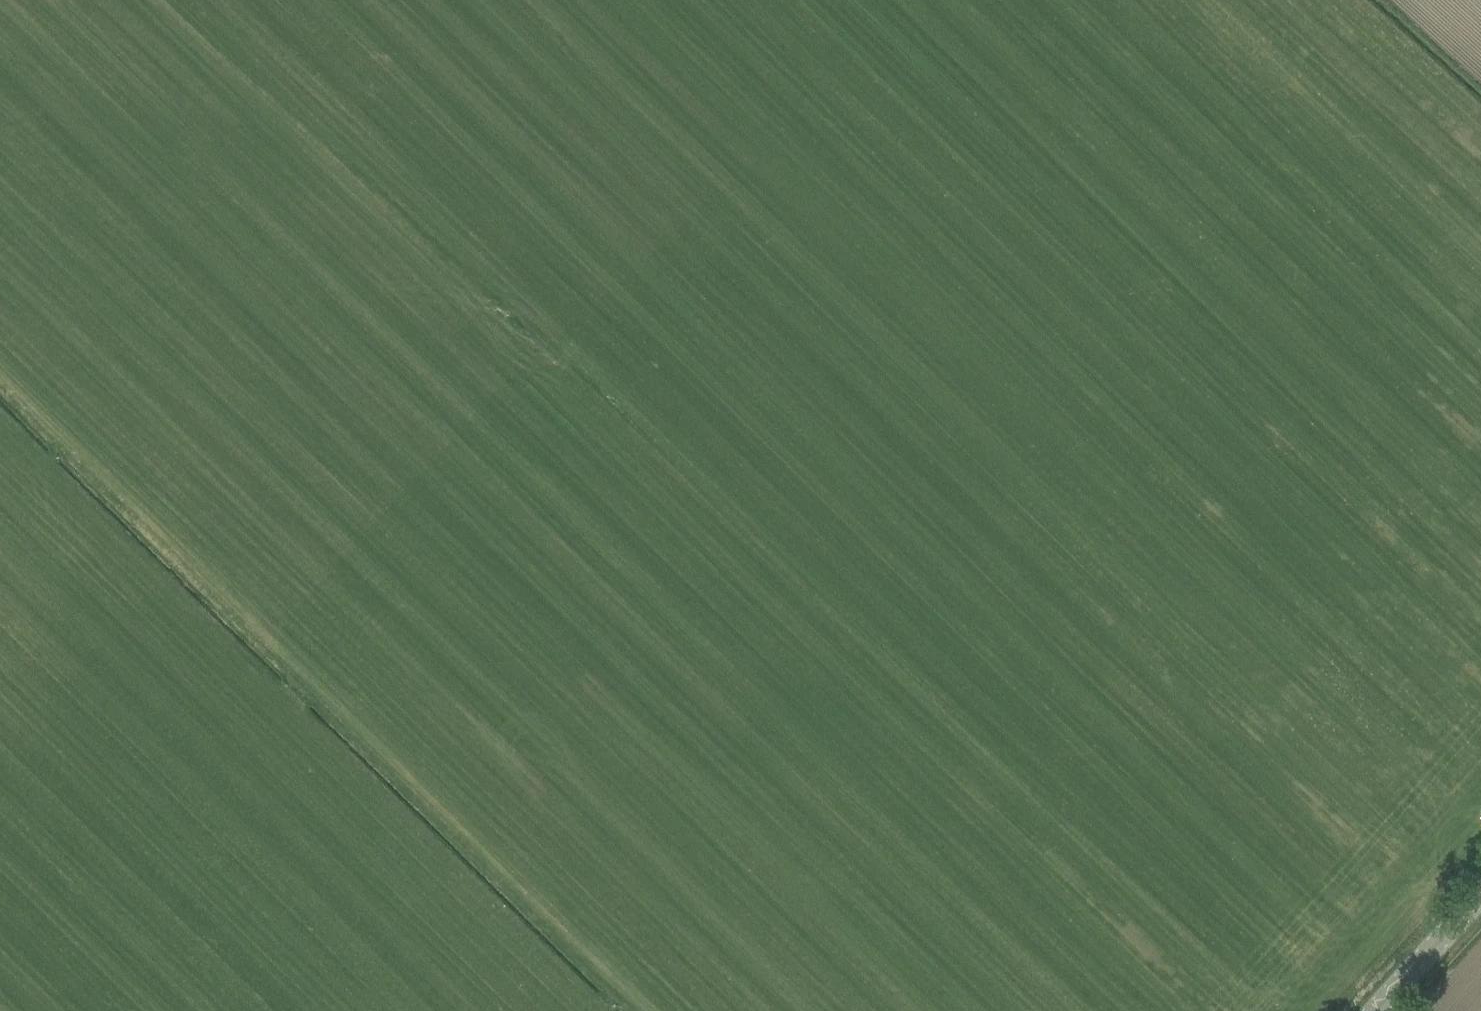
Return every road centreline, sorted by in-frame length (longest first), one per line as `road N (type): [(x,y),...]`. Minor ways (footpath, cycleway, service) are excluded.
road 1 (tertiary): [(1368,1010),(1480,889)]

